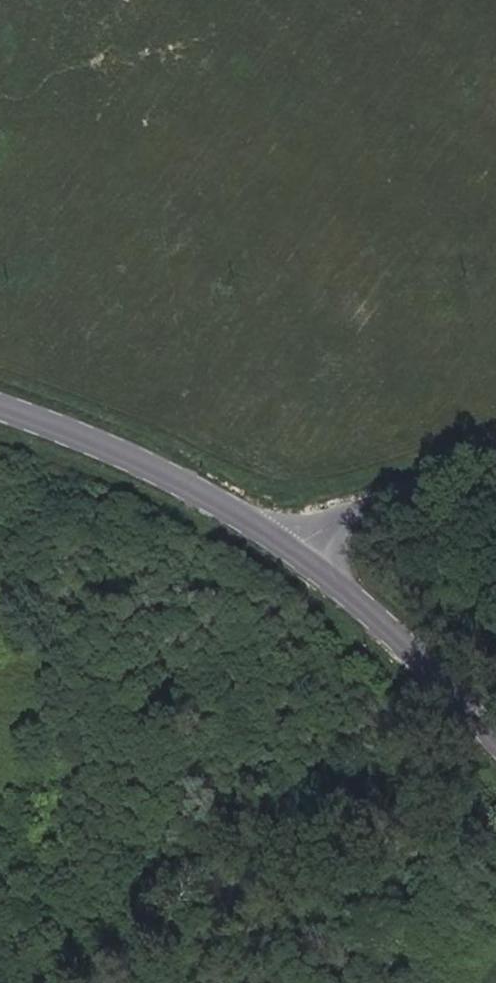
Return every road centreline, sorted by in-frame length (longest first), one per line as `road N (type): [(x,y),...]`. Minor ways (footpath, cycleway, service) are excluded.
road 1 (tertiary): [(277,543),(121,453),(0,407)]
road 2 (tertiary): [(495,722),(445,660),(277,543)]
road 3 (residential): [(277,543),(495,466)]

